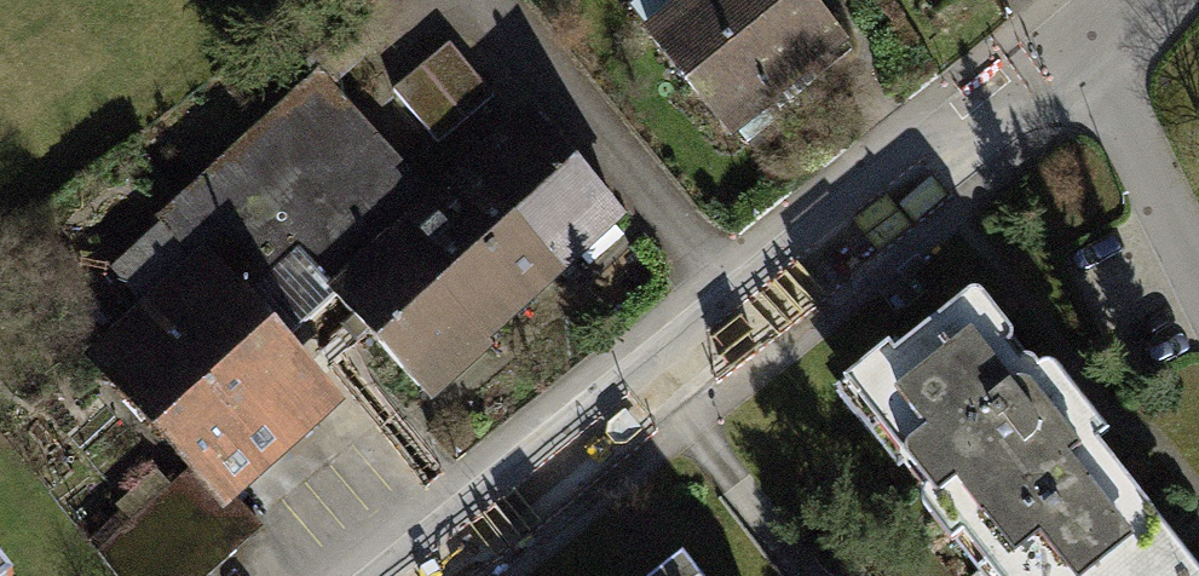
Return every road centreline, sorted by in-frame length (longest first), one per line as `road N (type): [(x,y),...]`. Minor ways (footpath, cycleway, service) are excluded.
road 1 (residential): [(748,310),(414,575)]
road 2 (residential): [(1083,49),(748,310)]
road 3 (residential): [(748,310),(488,0)]
road 4 (residential): [(1198,271),(1083,49)]

